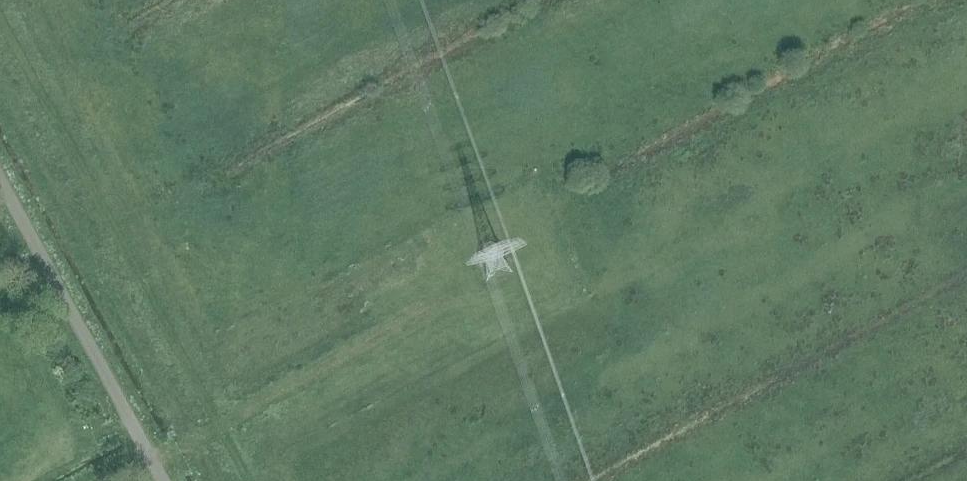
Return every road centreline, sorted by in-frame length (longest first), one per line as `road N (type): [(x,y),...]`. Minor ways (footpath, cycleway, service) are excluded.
road 1 (track): [(255,480),(0,2)]
road 2 (unclassified): [(161,480),(0,180)]

